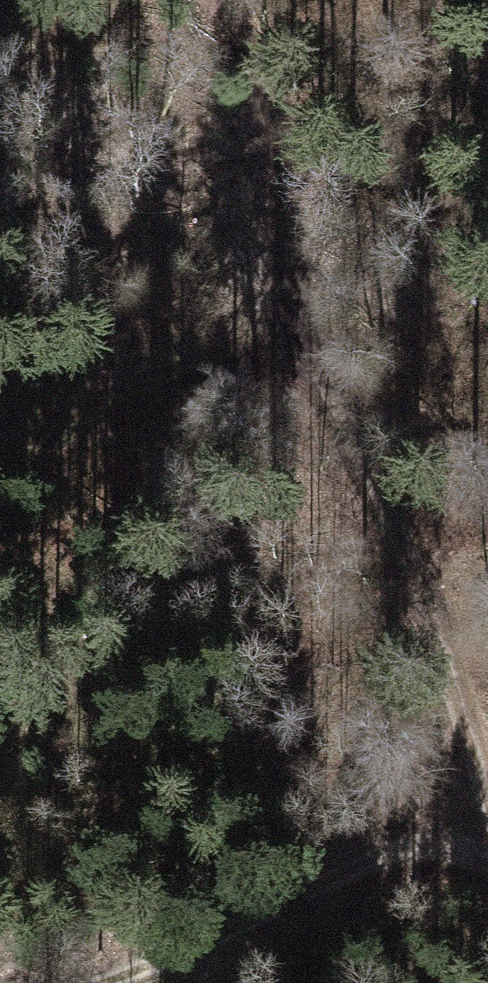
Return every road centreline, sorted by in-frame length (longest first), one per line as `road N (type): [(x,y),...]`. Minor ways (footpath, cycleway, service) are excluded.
road 1 (track): [(211,0),(330,319),(463,715),(479,821)]
road 2 (track): [(479,821),(381,857),(103,982)]
road 3 (track): [(330,319),(0,447)]

